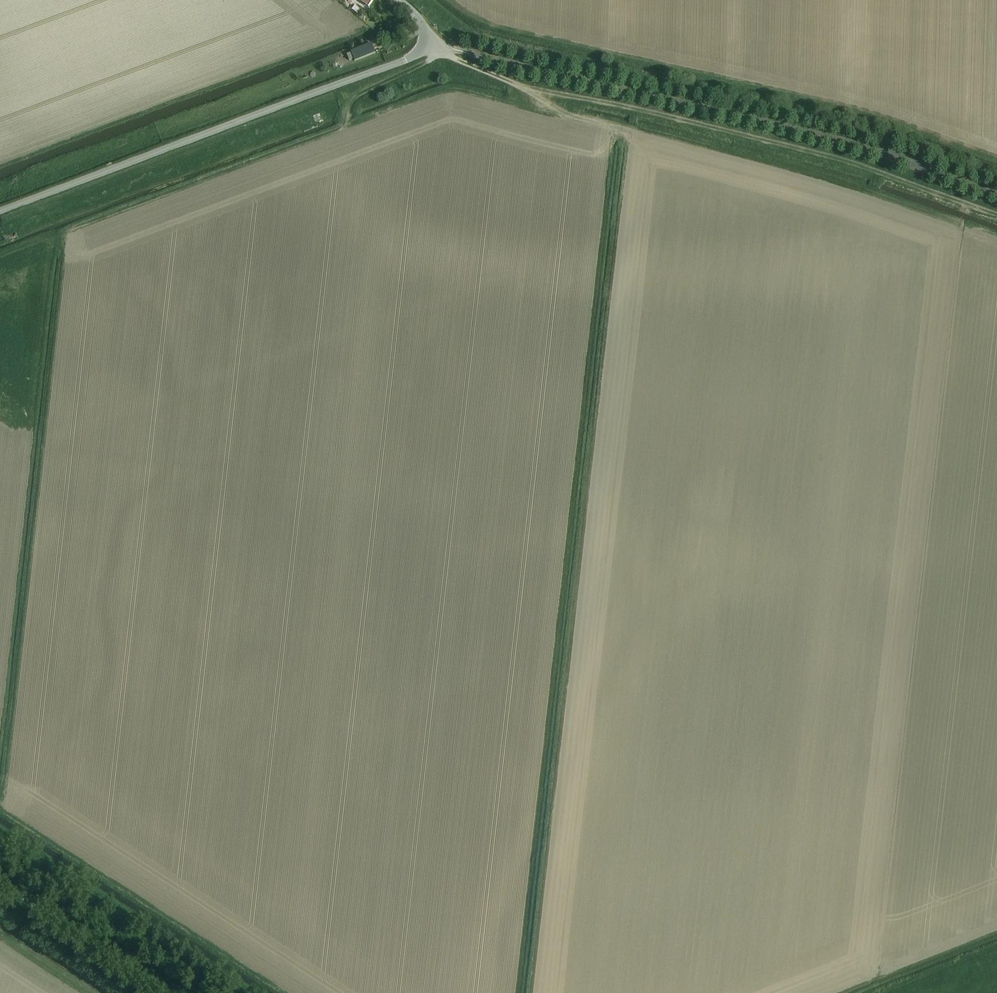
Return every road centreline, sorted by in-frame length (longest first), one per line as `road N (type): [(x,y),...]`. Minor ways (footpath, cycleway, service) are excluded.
road 1 (track): [(996,155),(841,103),(498,27),(452,0)]
road 2 (tertiary): [(400,0),(426,32),(413,57),(0,211)]
road 3 (track): [(536,105),(538,93),(844,162),(996,217)]
road 4 (track): [(187,992),(0,873)]
road 5 (track): [(538,93),(426,42)]

